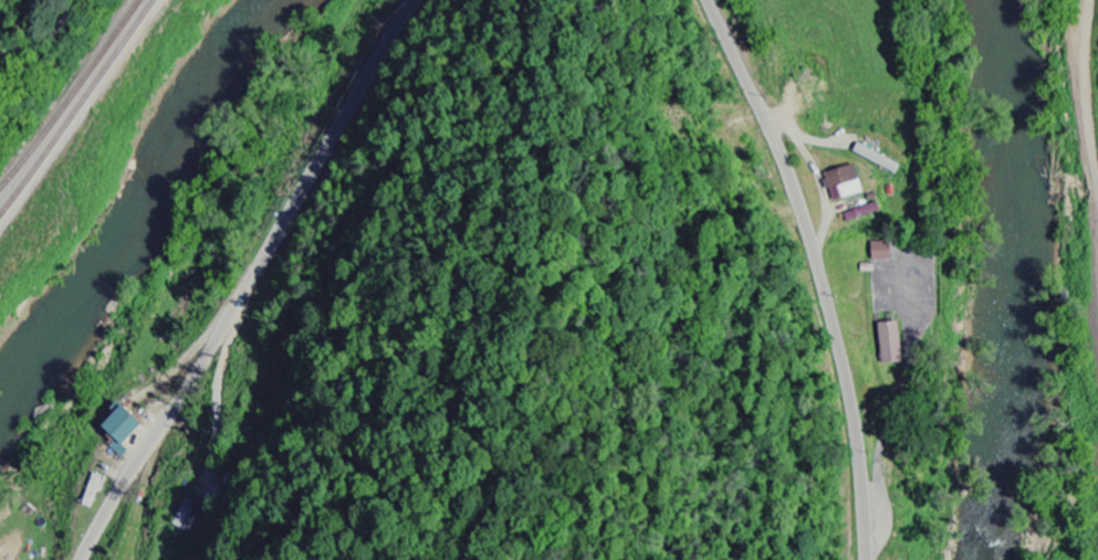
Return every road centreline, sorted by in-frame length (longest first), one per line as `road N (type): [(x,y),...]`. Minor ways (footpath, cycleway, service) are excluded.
road 1 (residential): [(416,0),(82,559)]
road 2 (residential): [(865,559),(847,383),(805,216),(707,0)]
road 3 (residential): [(1097,187),(1085,59),(1089,0)]

